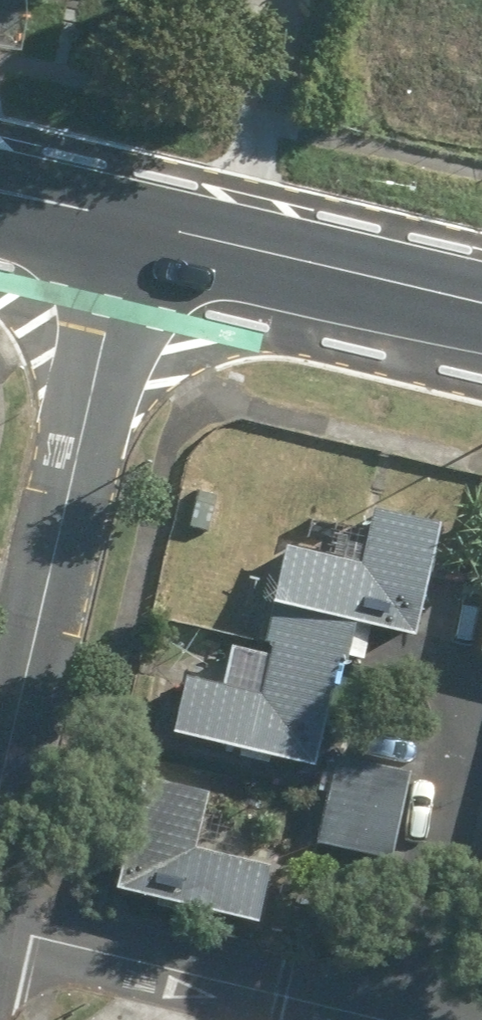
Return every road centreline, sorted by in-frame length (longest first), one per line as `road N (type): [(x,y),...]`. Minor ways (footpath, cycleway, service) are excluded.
road 1 (residential): [(0,799),(125,237)]
road 2 (residential): [(0,928),(386,1019)]
road 3 (secondary): [(481,323),(125,237)]
road 4 (secondary): [(125,237),(0,207)]

